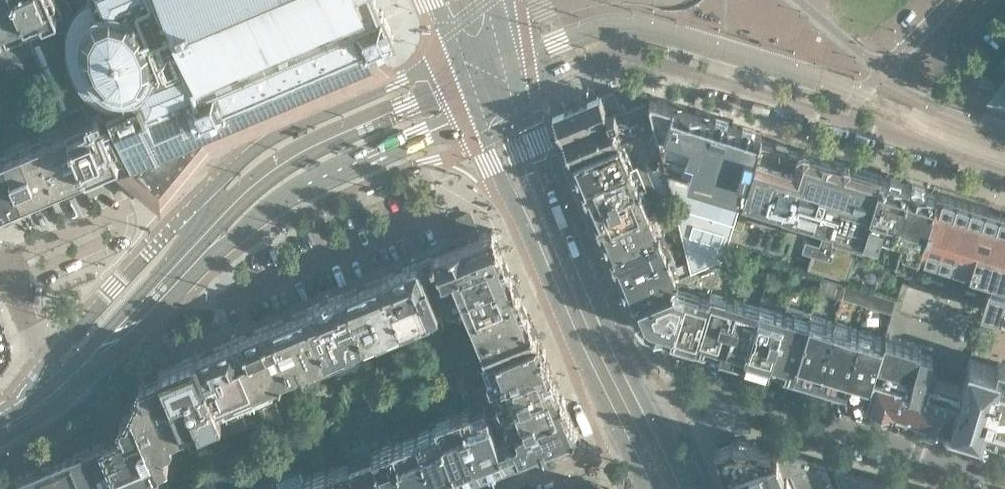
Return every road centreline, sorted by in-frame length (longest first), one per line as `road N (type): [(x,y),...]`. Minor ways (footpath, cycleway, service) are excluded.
road 1 (tertiary): [(19,417),(66,382),(198,240),(248,228),(297,193),(484,122)]
road 2 (tertiary): [(456,57),(244,159),(46,365)]
road 3 (residential): [(521,102),(571,67),(625,58),(1004,175)]
road 4 (residential): [(1004,478),(718,391),(647,403)]
road 5 (tertiary): [(484,122),(622,438)]
road 6 (tertiary): [(647,403),(521,102)]
road 7 (residential): [(622,438),(509,488)]

